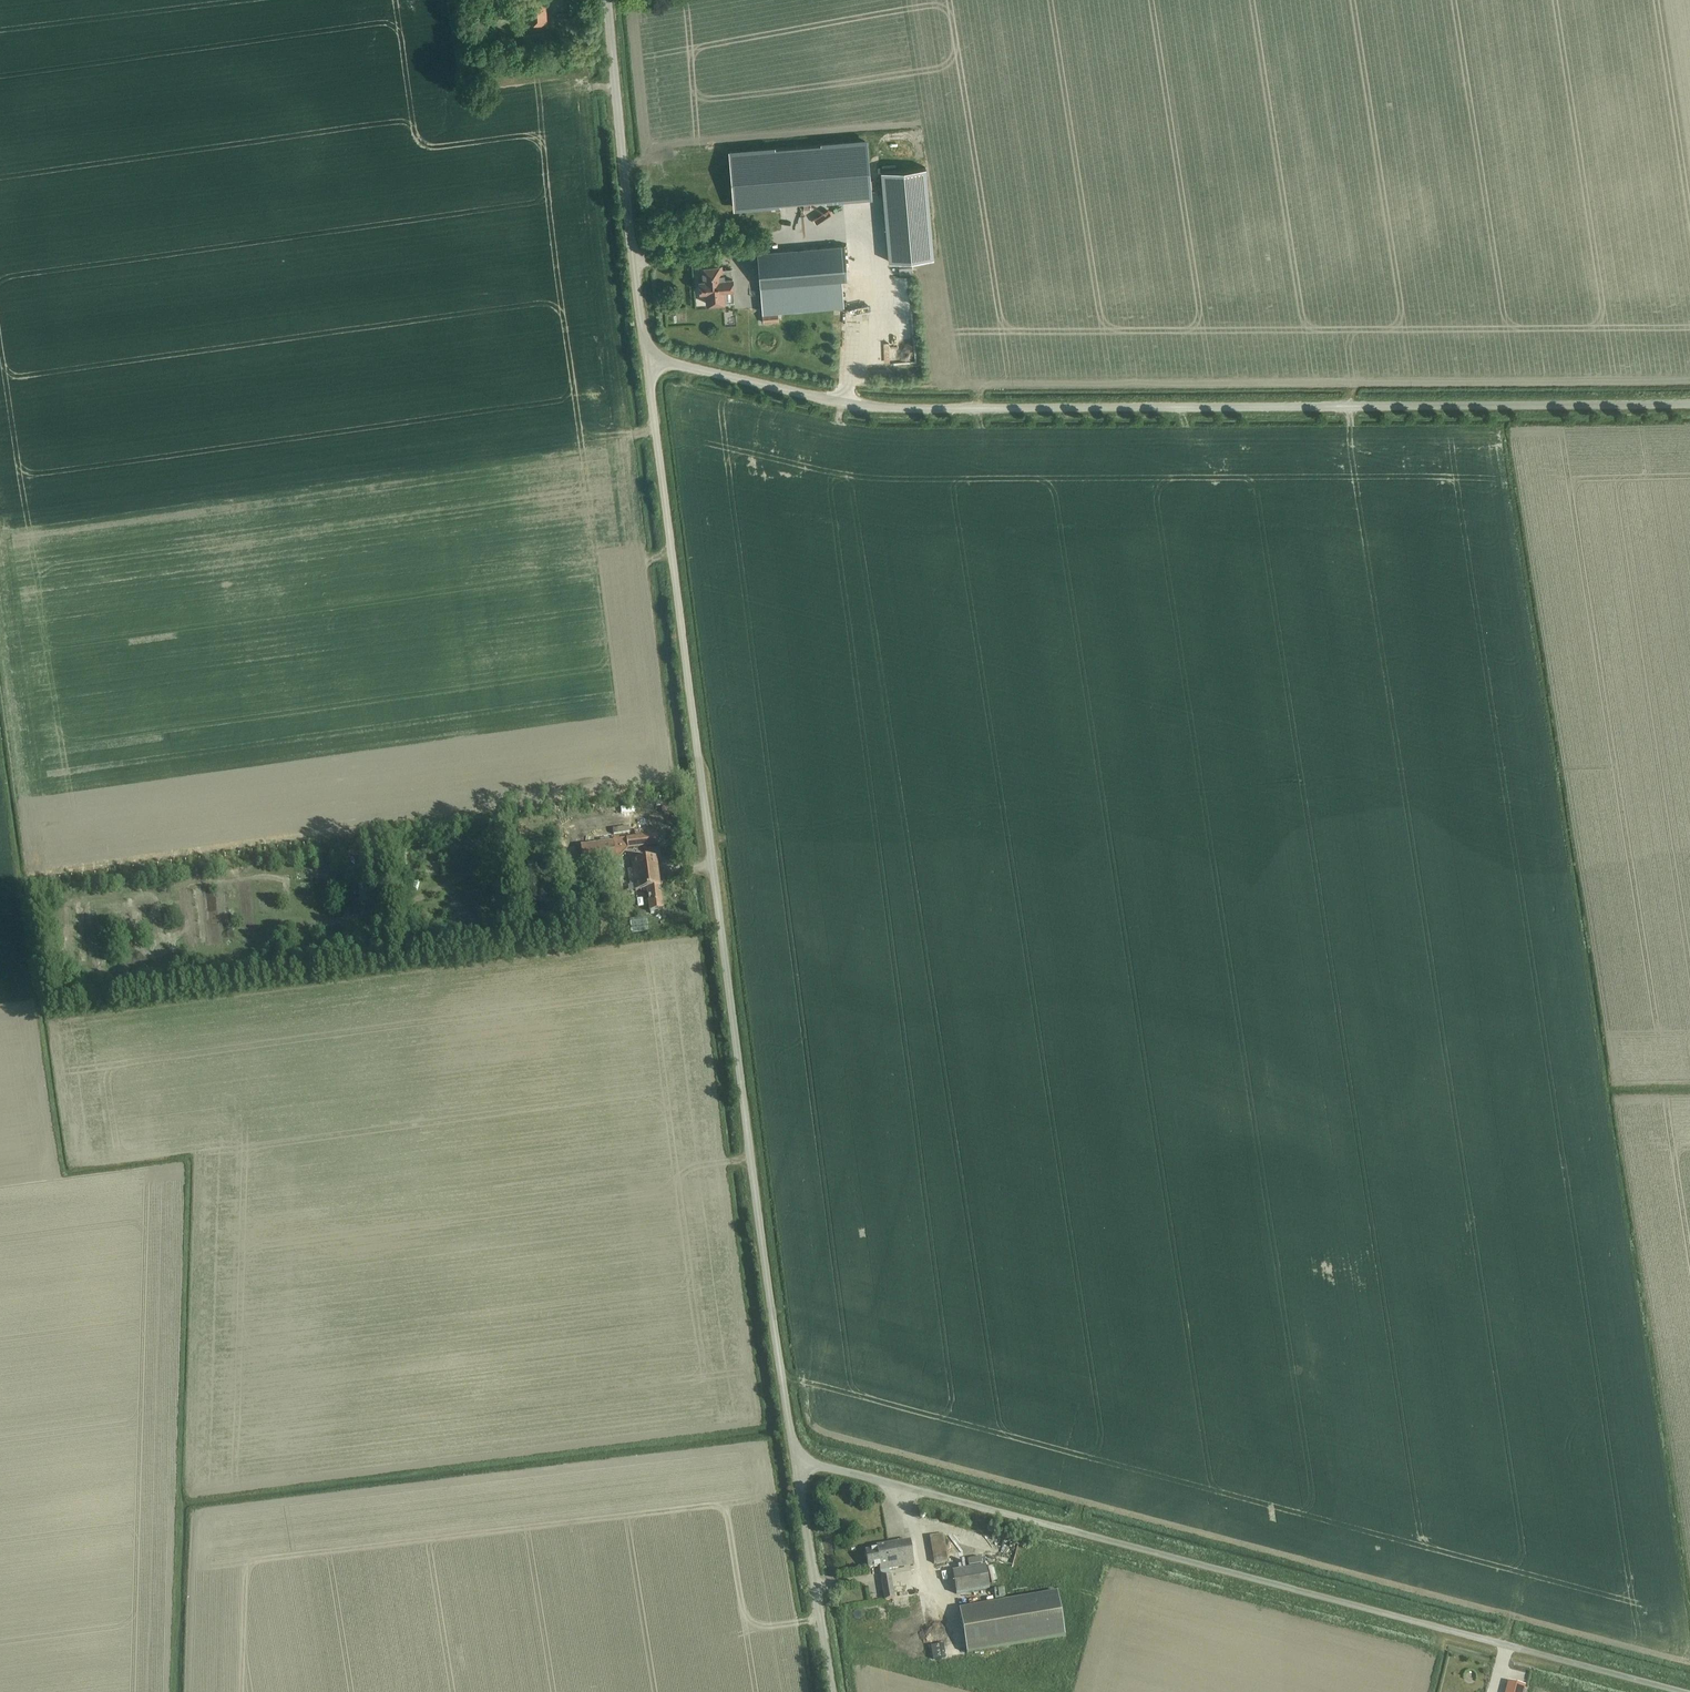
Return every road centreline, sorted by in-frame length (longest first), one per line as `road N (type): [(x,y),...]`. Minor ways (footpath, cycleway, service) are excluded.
road 1 (unclassified): [(796,1459),(647,362)]
road 2 (unclassified): [(647,362),(884,410),(1689,403)]
road 3 (unclassified): [(1682,1691),(796,1459)]
road 4 (unclassified): [(647,362),(607,0)]
road 5 (unclassified): [(832,1691),(796,1459)]

